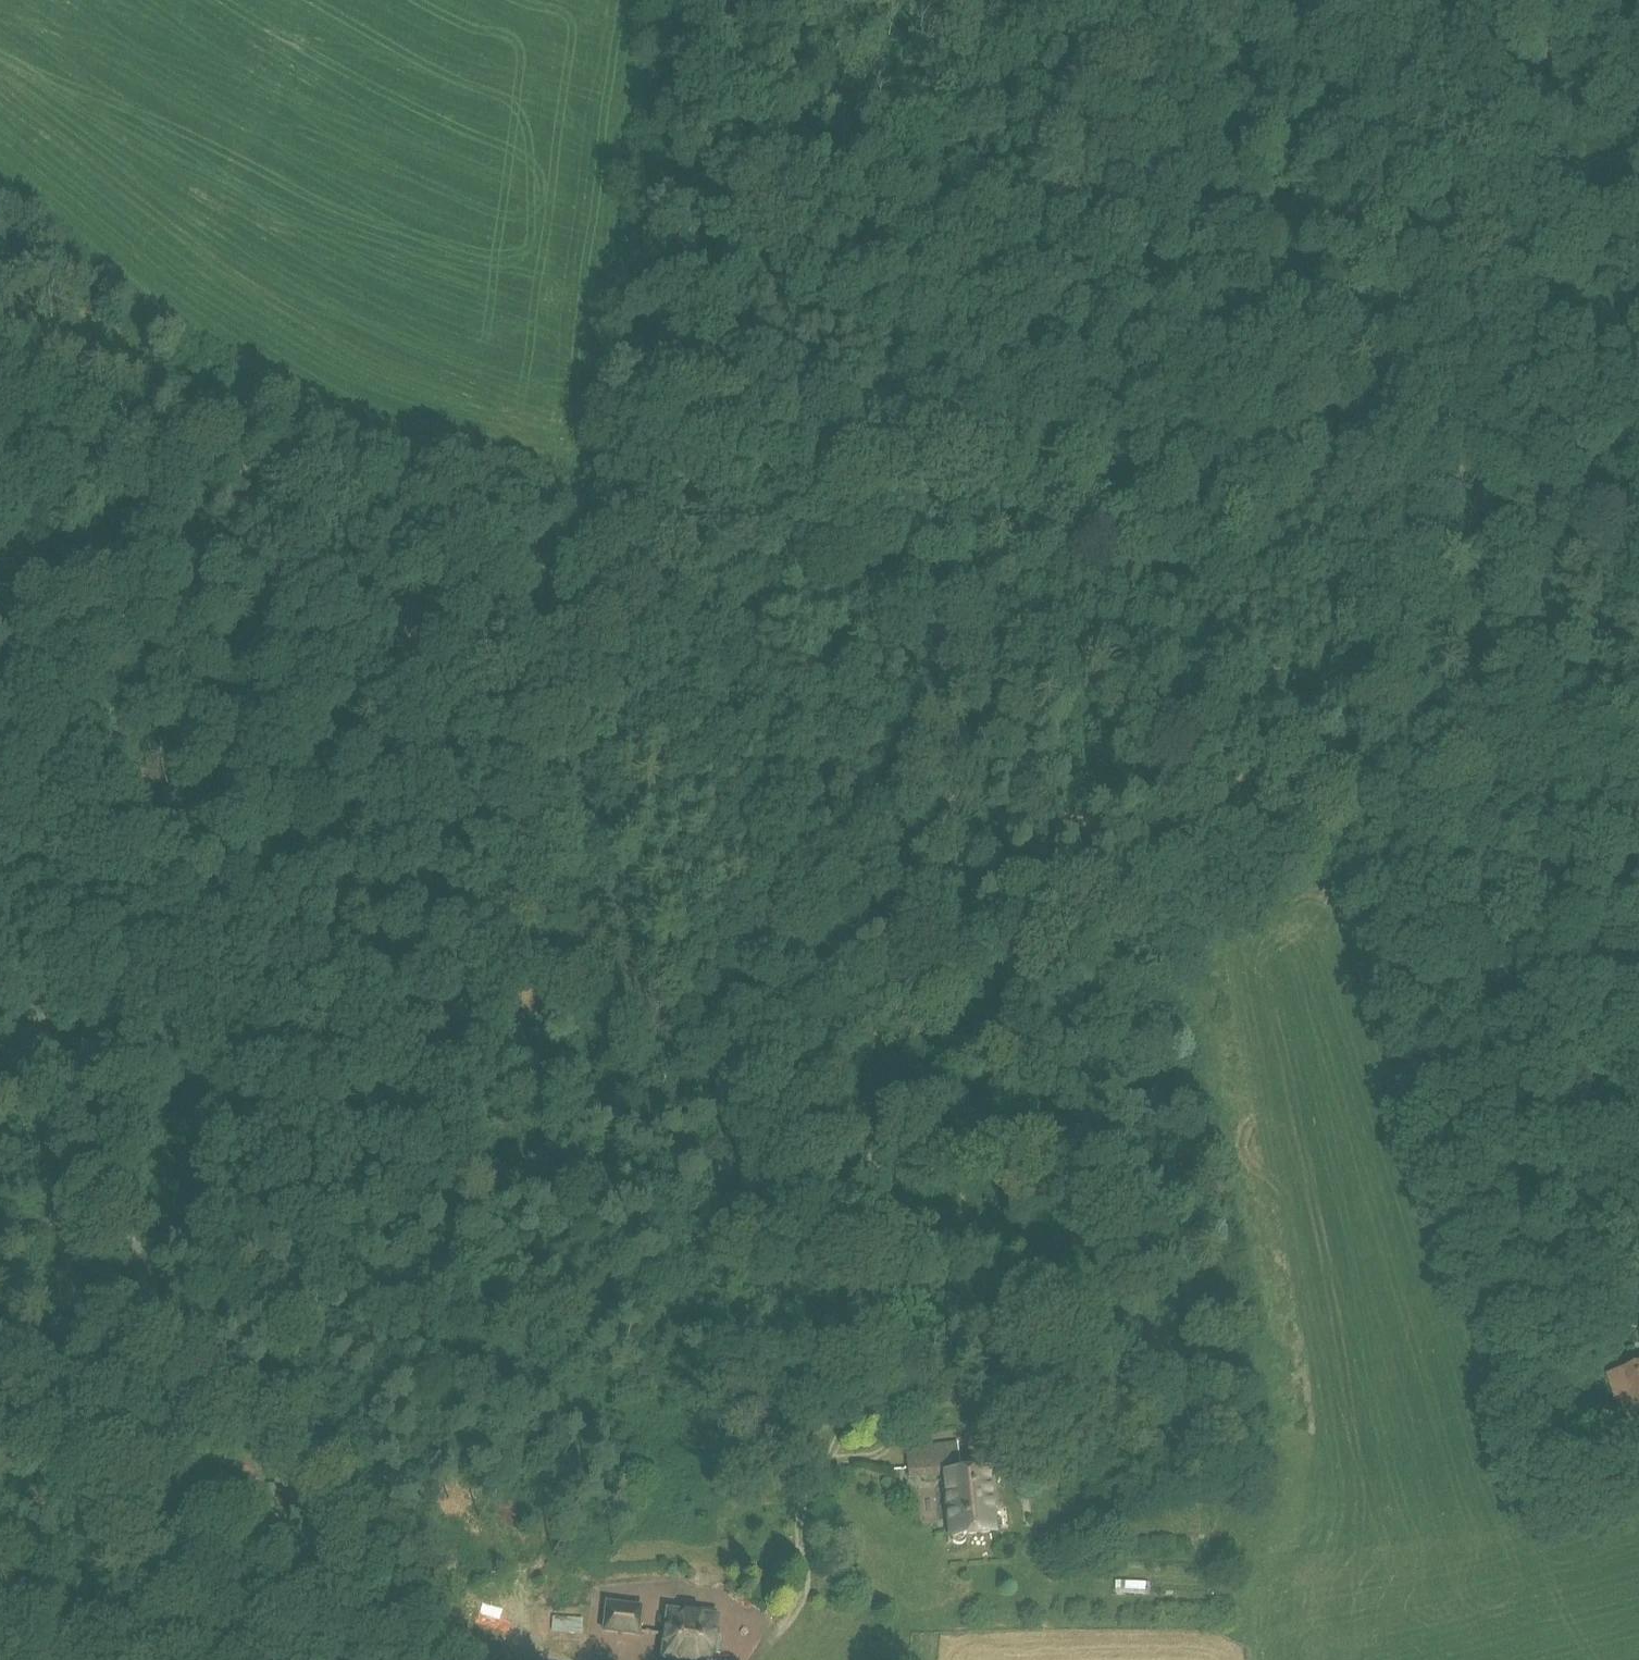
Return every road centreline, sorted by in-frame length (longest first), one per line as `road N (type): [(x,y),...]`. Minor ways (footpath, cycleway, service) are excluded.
road 1 (unclassified): [(418,1659),(321,1550),(191,1359),(131,1244),(40,1020),(0,942)]
road 2 (track): [(1638,1245),(1479,718)]
road 3 (track): [(678,510),(698,420),(694,297),(733,0)]
road 4 (track): [(678,510),(928,501),(977,553),(1064,618)]
road 5 (unclassified): [(875,1447),(814,1474),(796,1598),(756,1659)]
road 6 (track): [(1638,720),(1479,718)]

